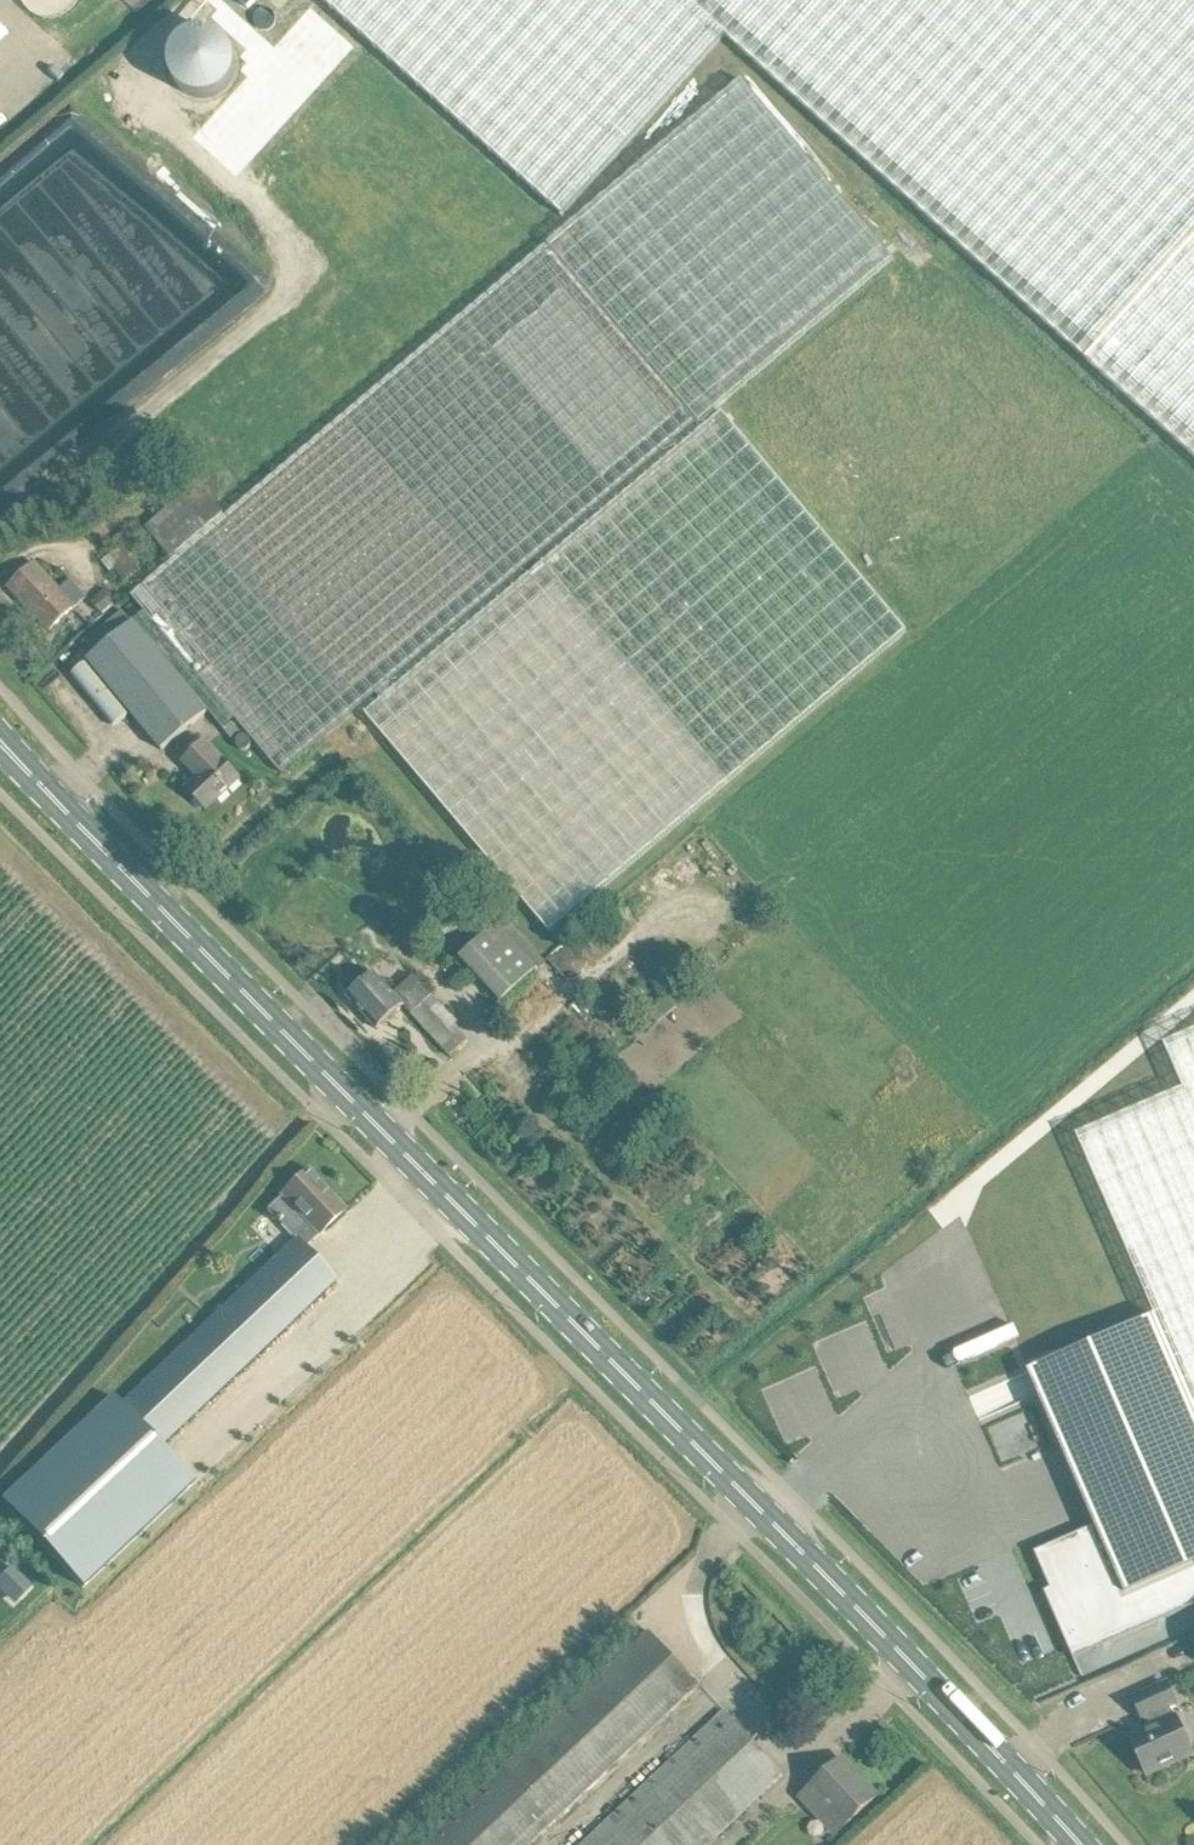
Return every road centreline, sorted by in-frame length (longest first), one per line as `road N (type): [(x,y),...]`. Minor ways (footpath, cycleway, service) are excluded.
road 1 (primary): [(1078,1844),(0,744)]

